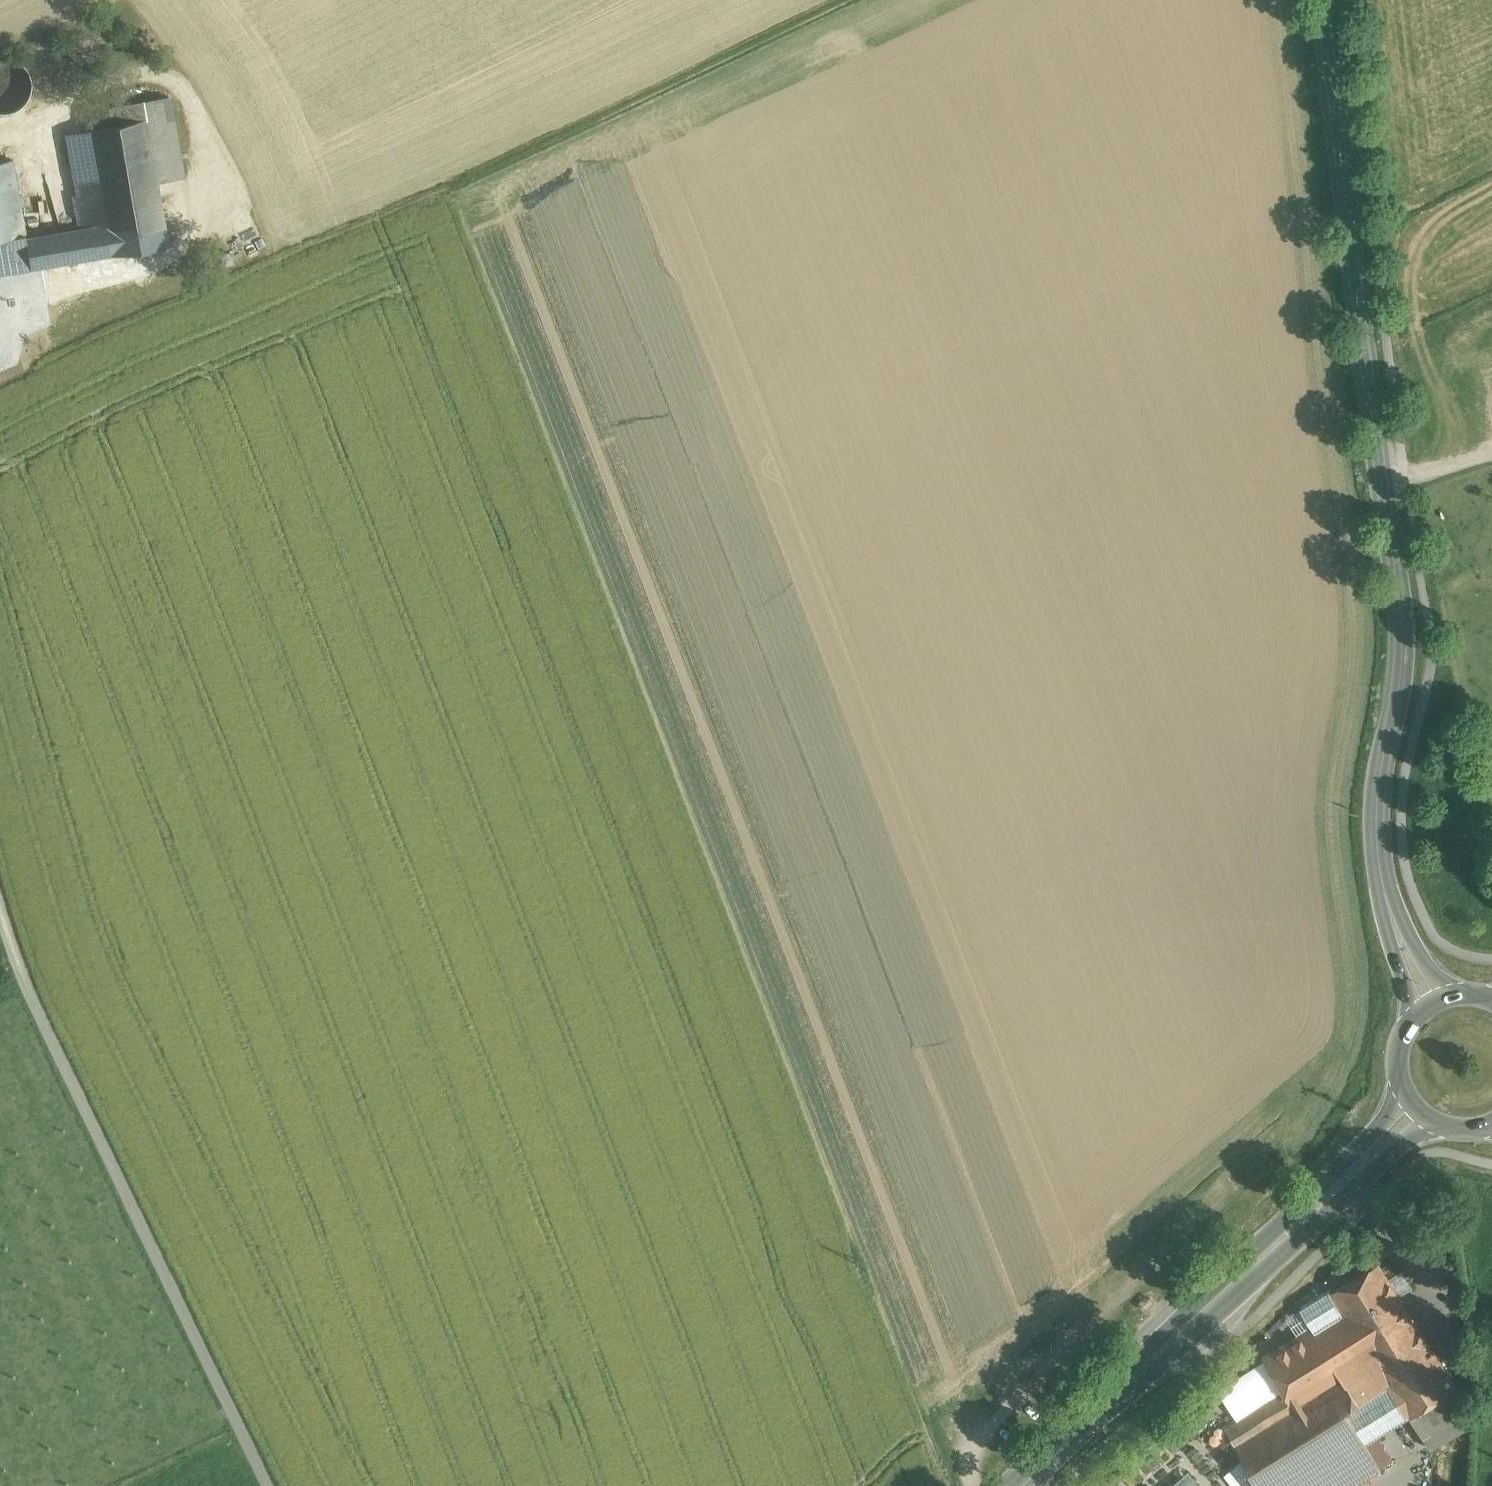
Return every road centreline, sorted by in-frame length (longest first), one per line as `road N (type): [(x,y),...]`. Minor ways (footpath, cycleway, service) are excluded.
road 1 (secondary): [(1432,1002),(1382,889),(1376,844),(1402,624),(1322,0)]
road 2 (unclassified): [(276,1485),(33,993),(0,887)]
road 3 (primary): [(1418,1106),(1020,1485)]

